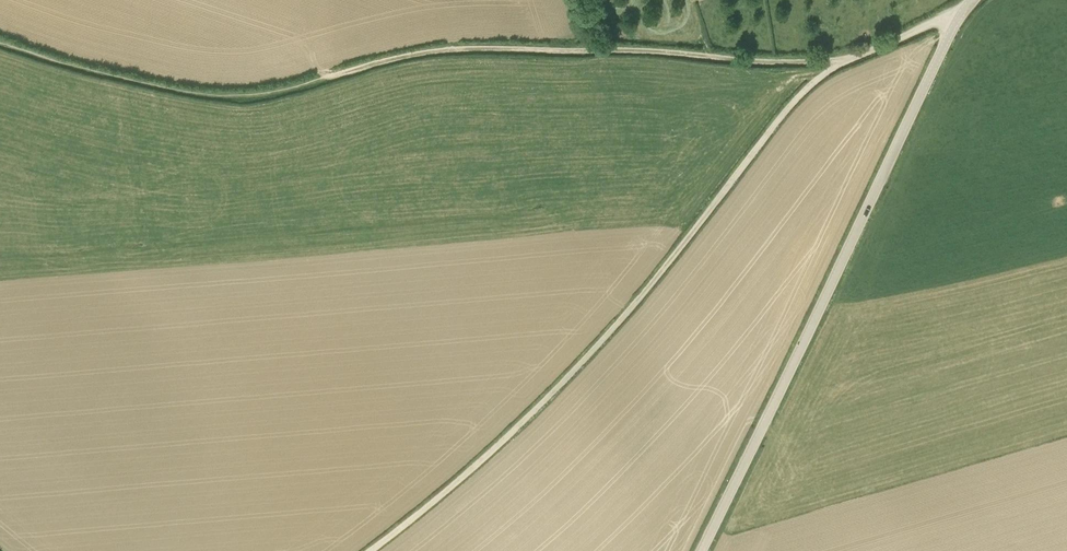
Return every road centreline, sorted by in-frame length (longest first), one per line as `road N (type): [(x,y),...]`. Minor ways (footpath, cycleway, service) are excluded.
road 1 (track): [(853,58),(791,104),(646,291),(556,389),(370,550)]
road 2 (track): [(606,51),(424,53),(238,96),(126,79),(0,43)]
road 3 (tertiary): [(701,550),(971,0)]
road 4 (track): [(853,58),(786,63),(606,51)]

